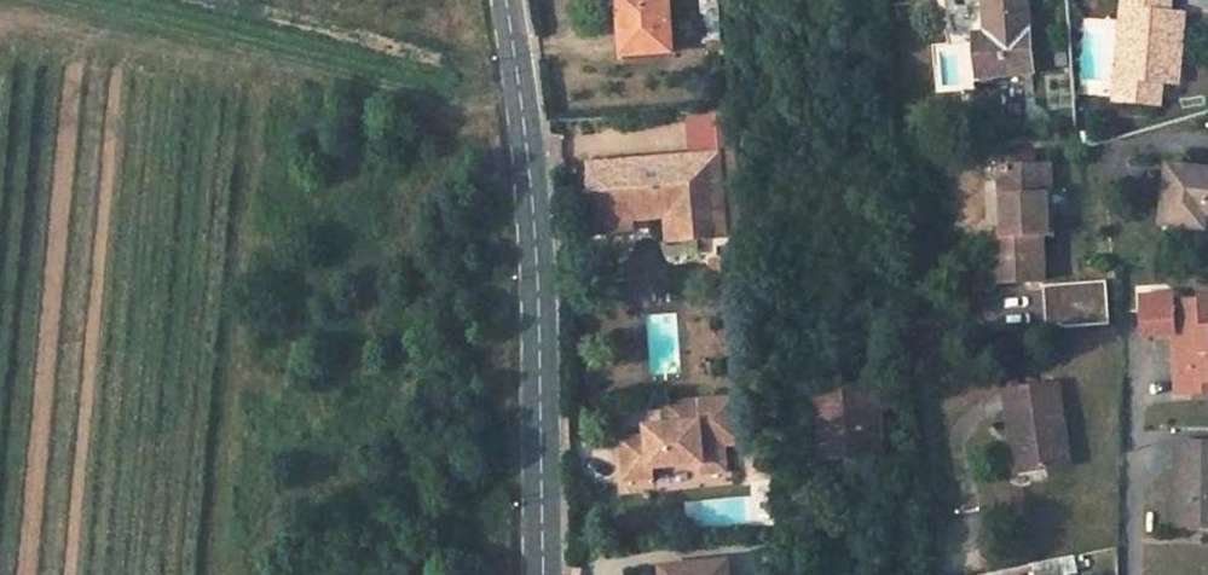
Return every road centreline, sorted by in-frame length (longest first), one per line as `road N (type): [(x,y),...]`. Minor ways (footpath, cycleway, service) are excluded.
road 1 (tertiary): [(539,574),(535,243),(504,0)]

